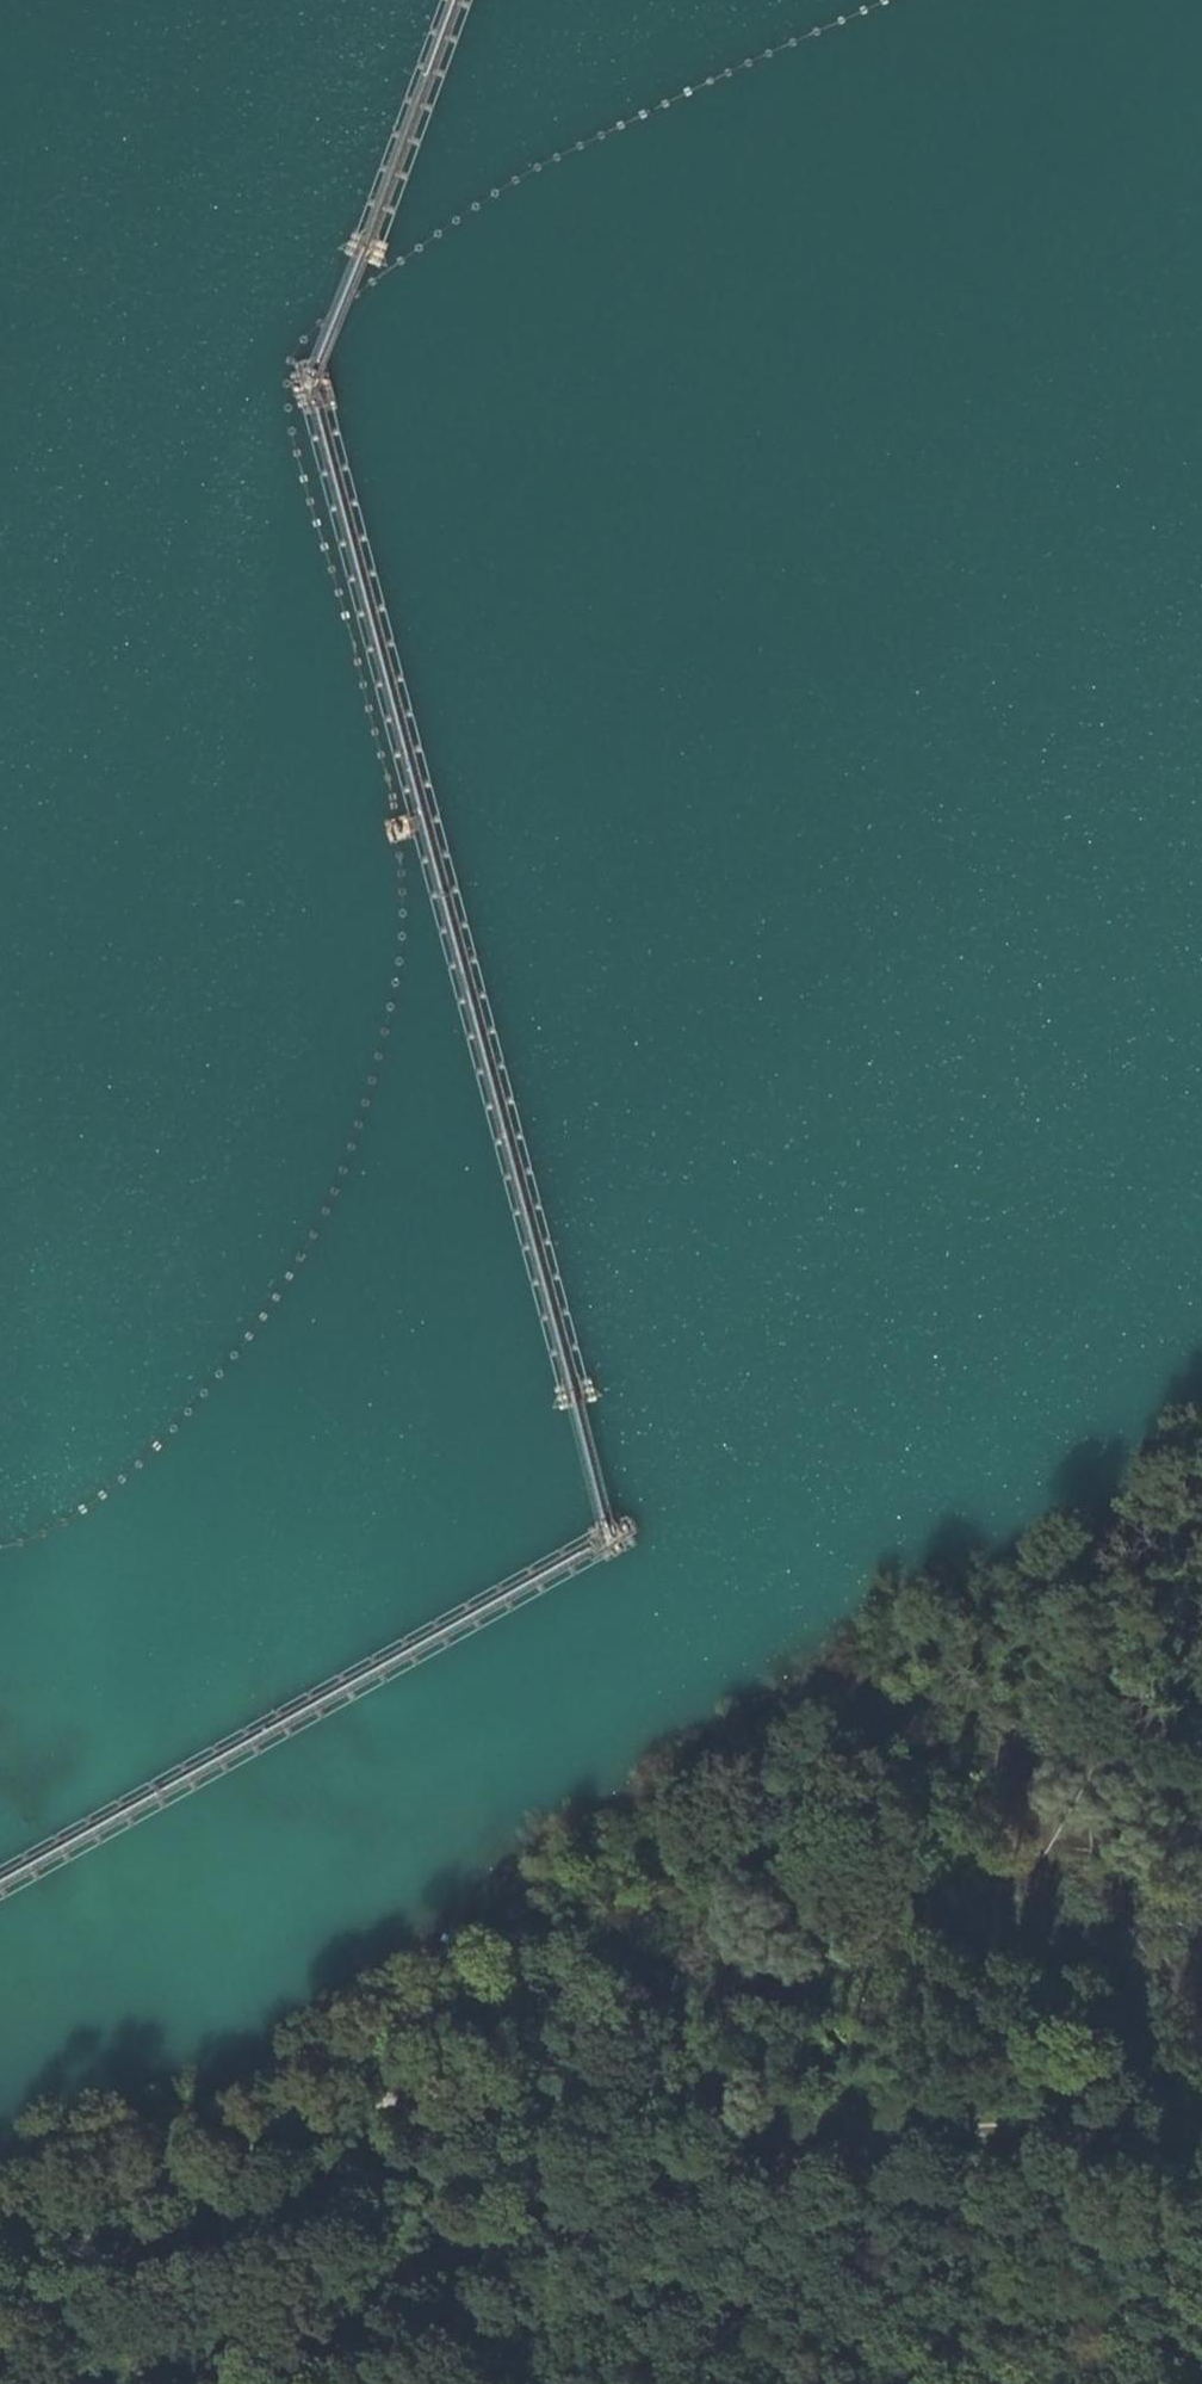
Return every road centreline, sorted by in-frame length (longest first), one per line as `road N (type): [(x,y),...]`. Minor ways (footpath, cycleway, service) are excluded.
road 1 (track): [(1201,2114),(1062,2105),(842,2132),(549,2233),(162,2383)]
road 2 (track): [(392,1987),(407,2024),(381,2085),(244,2203),(170,2225),(144,2252)]
road 3 (track): [(106,2383),(144,2252),(137,2242),(103,2245),(88,2238),(80,2206),(100,2118)]
road 4 (track): [(549,2233),(581,2350),(576,2383)]

